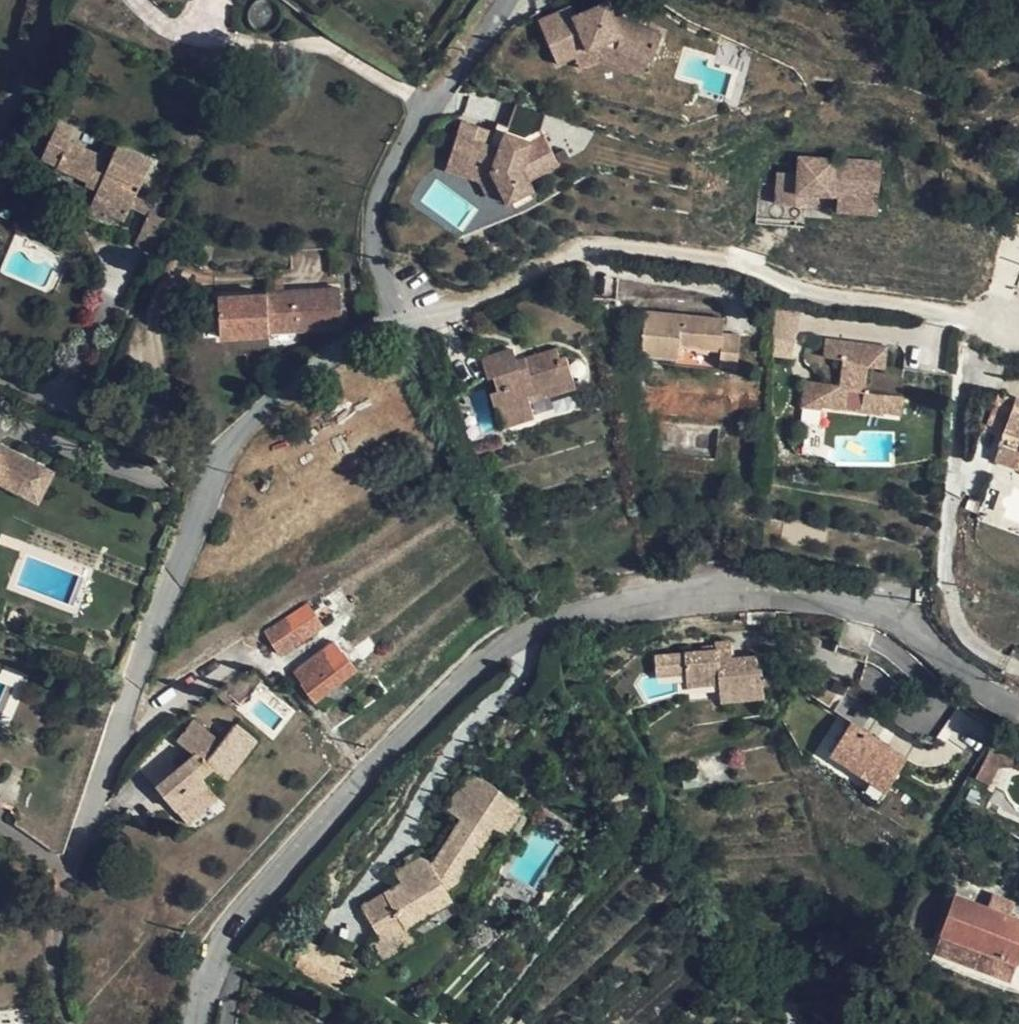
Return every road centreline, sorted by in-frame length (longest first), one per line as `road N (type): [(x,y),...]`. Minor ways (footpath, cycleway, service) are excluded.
road 1 (residential): [(1018,711),(904,625),(842,599),(691,594),(528,626),(320,824),(225,942),(209,1023)]
road 2 (residential): [(75,869),(207,490),(255,419),(342,347),(412,304)]
road 3 (track): [(1018,346),(930,311),(799,292),(742,262),(586,248),(449,314),(428,317),(412,304)]
road 4 (residential): [(63,1023),(49,983),(52,936),(75,869)]

